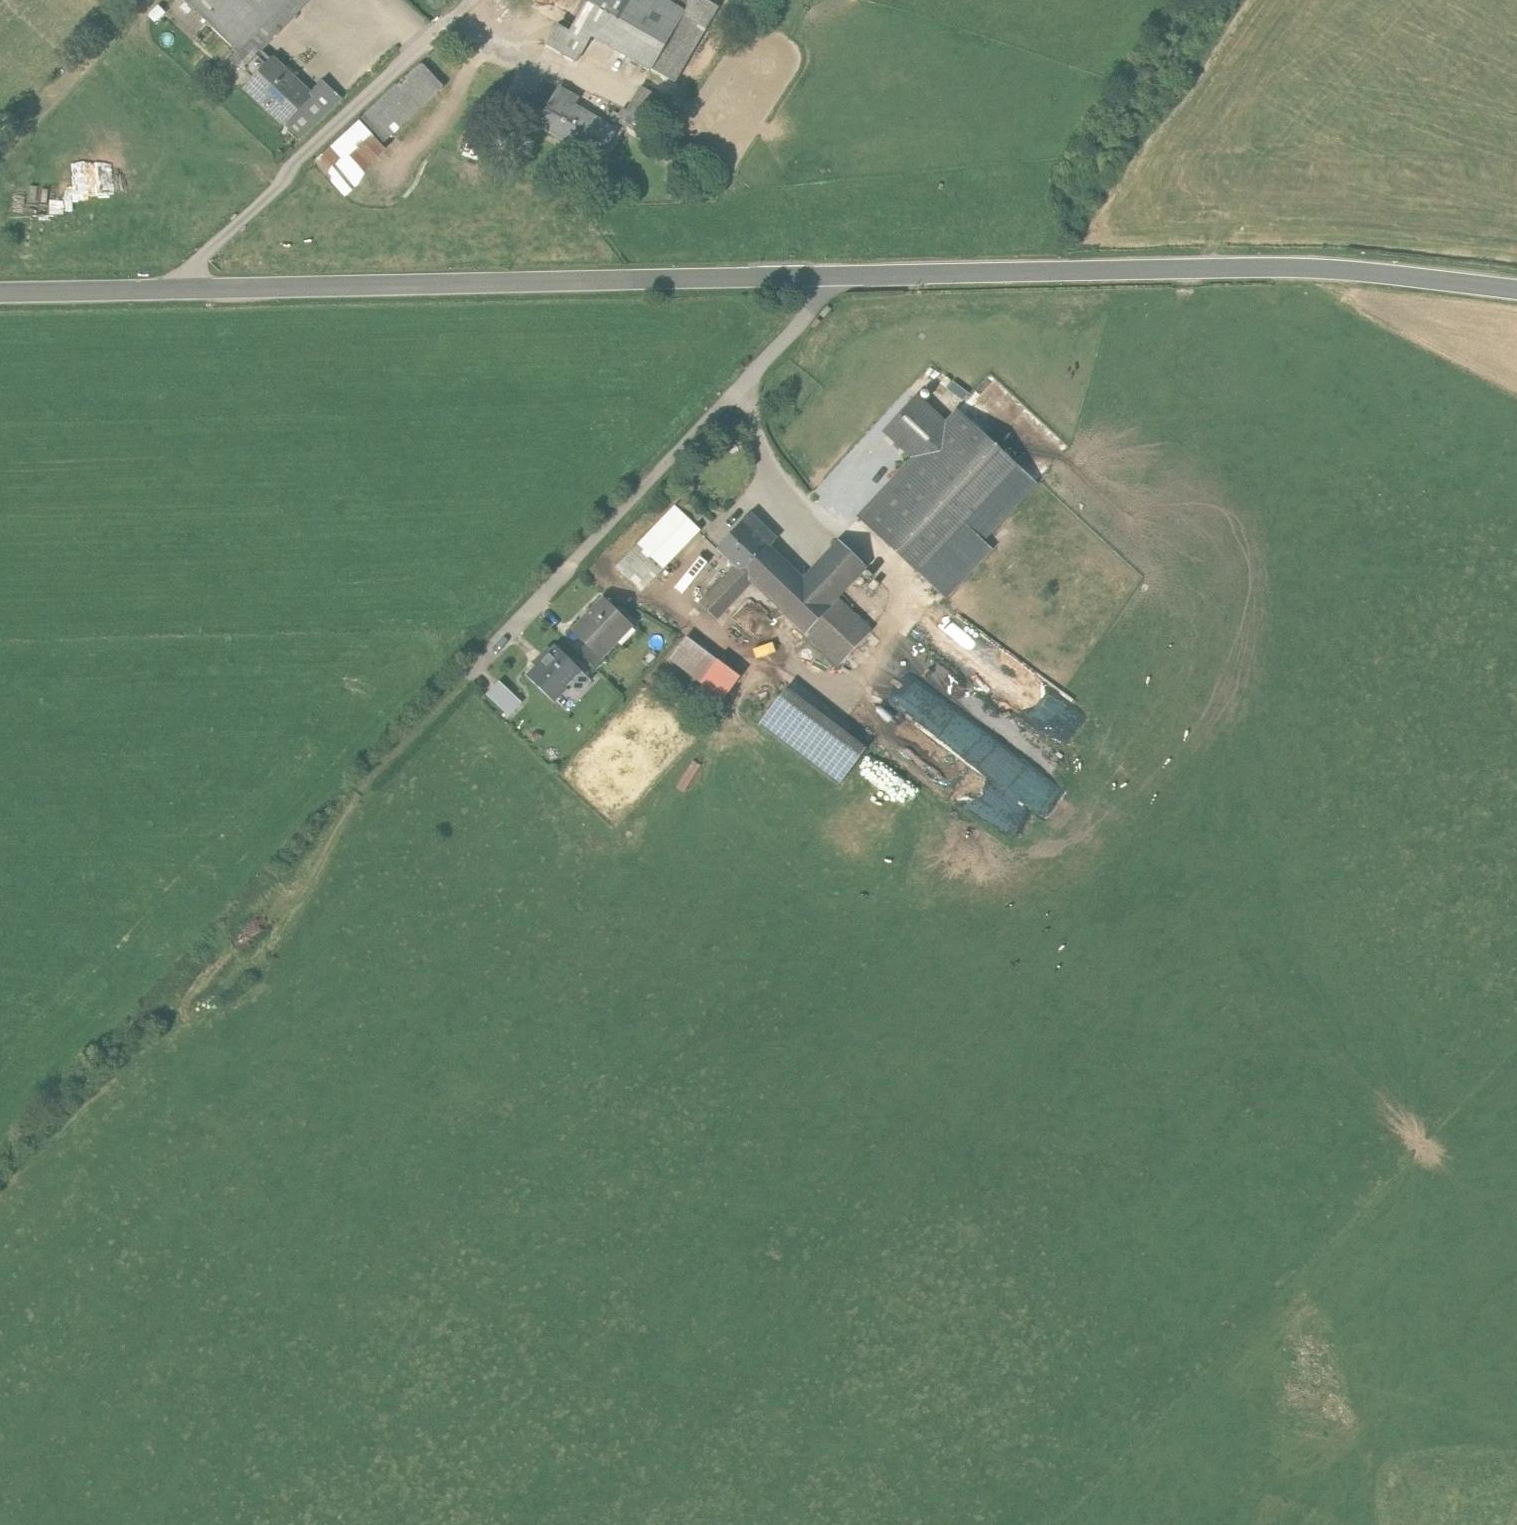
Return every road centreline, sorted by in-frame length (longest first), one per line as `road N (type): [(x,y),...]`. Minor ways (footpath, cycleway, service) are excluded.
road 1 (tertiary): [(0,291),(1299,269),(1516,290)]
road 2 (track): [(764,480),(791,507),(852,534),(901,592),(893,619),(849,676),(787,680),(760,670),(704,628),(685,605),(687,578),(719,525)]

